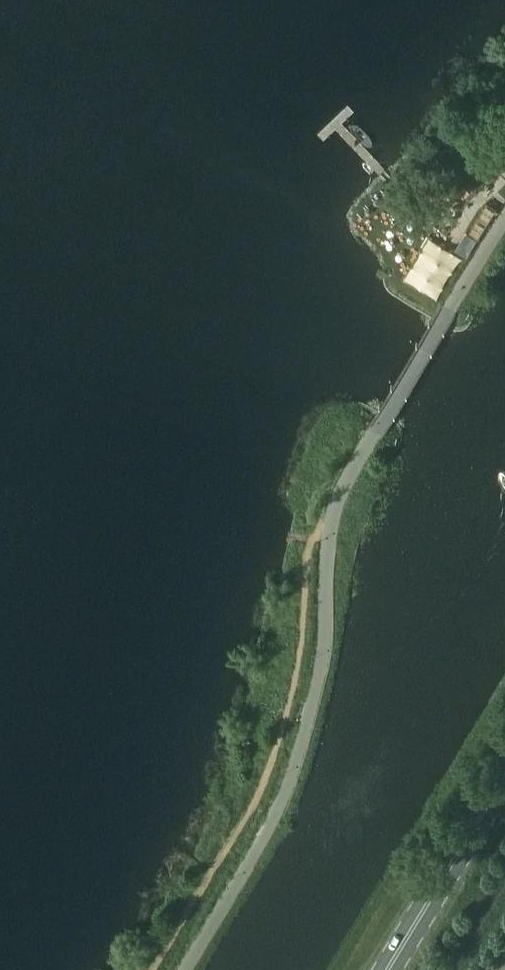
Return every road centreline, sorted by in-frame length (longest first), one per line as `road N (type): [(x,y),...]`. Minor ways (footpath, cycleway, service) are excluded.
road 1 (primary): [(386,969),(504,779)]

